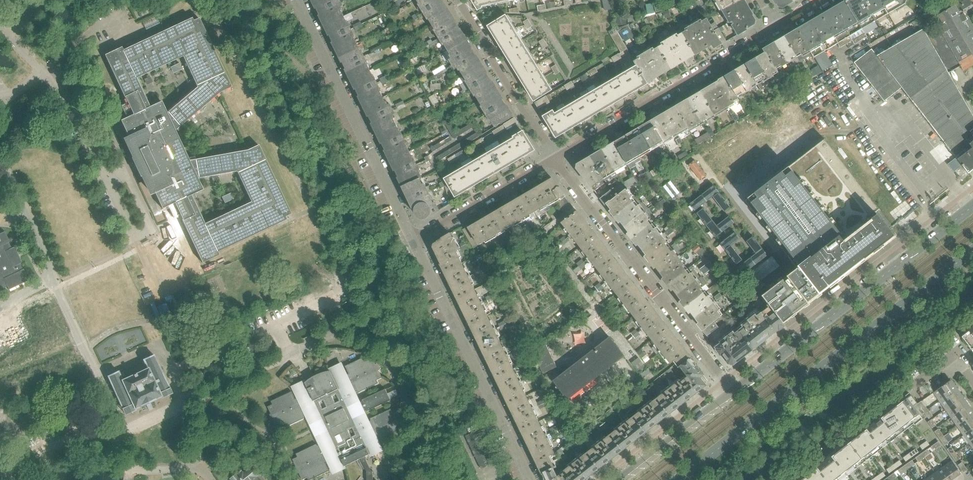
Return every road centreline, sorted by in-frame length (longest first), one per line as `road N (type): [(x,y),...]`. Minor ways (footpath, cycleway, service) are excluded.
road 1 (secondary): [(676,479),(972,250)]
road 2 (secondary): [(972,209),(734,392)]
road 3 (residential): [(554,159),(734,392)]
road 4 (residential): [(413,240),(296,0)]
road 5 (residential): [(530,479),(413,240)]
road 6 (residential): [(554,159),(778,28)]
road 7 (residential): [(789,479),(949,354)]
road 8 (residential): [(554,159),(457,0)]
road 9 (residential): [(413,240),(554,159)]
road 10 (secondary): [(734,392),(619,479)]

